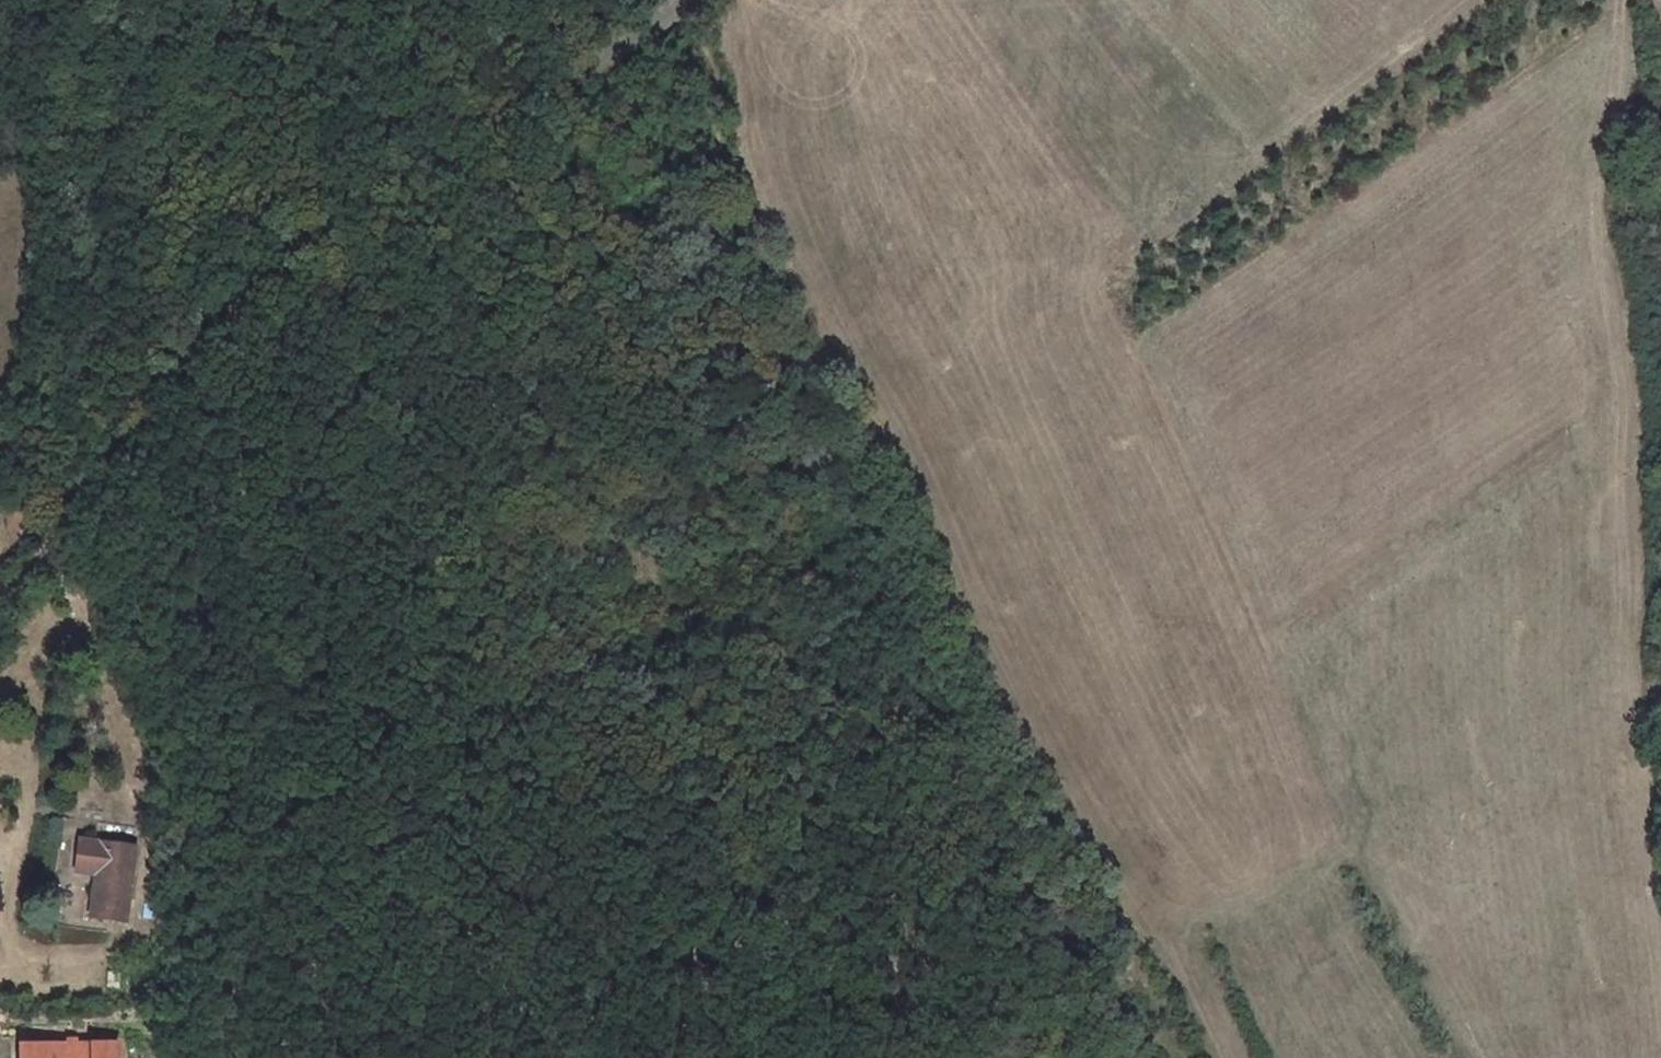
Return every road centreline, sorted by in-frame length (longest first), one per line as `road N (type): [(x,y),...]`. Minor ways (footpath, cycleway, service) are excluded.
road 1 (unclassified): [(0,608),(267,339),(472,163),(707,0)]

